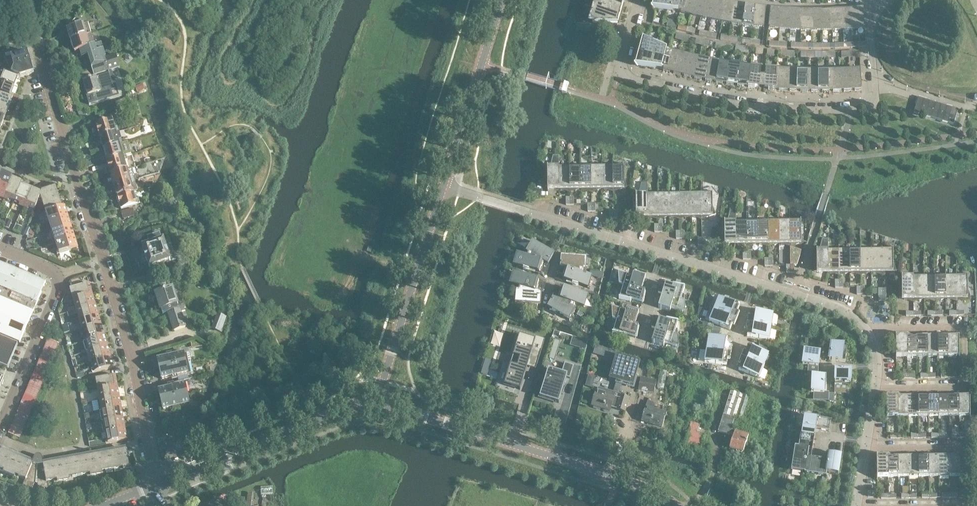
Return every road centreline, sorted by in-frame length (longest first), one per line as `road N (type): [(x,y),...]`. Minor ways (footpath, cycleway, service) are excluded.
road 1 (residential): [(872,0),(876,99),(830,109),(738,103),(620,73),(638,0)]
road 2 (unclassified): [(674,505),(616,477),(377,401)]
road 3 (residential): [(868,331),(965,327),(964,387),(876,388)]
road 4 (unclassified): [(159,485),(377,401)]
road 5 (residential): [(159,485),(103,263)]
road 6 (unclassified): [(377,401),(444,184)]
road 7 (residential): [(103,263),(38,50)]
road 8 (unclassified): [(444,184),(503,0)]
road 9 (unclassified): [(0,429),(60,276)]
road 10 (residential): [(868,444),(968,447),(969,505)]
road 11 (residential): [(868,331),(837,308),(754,281)]

